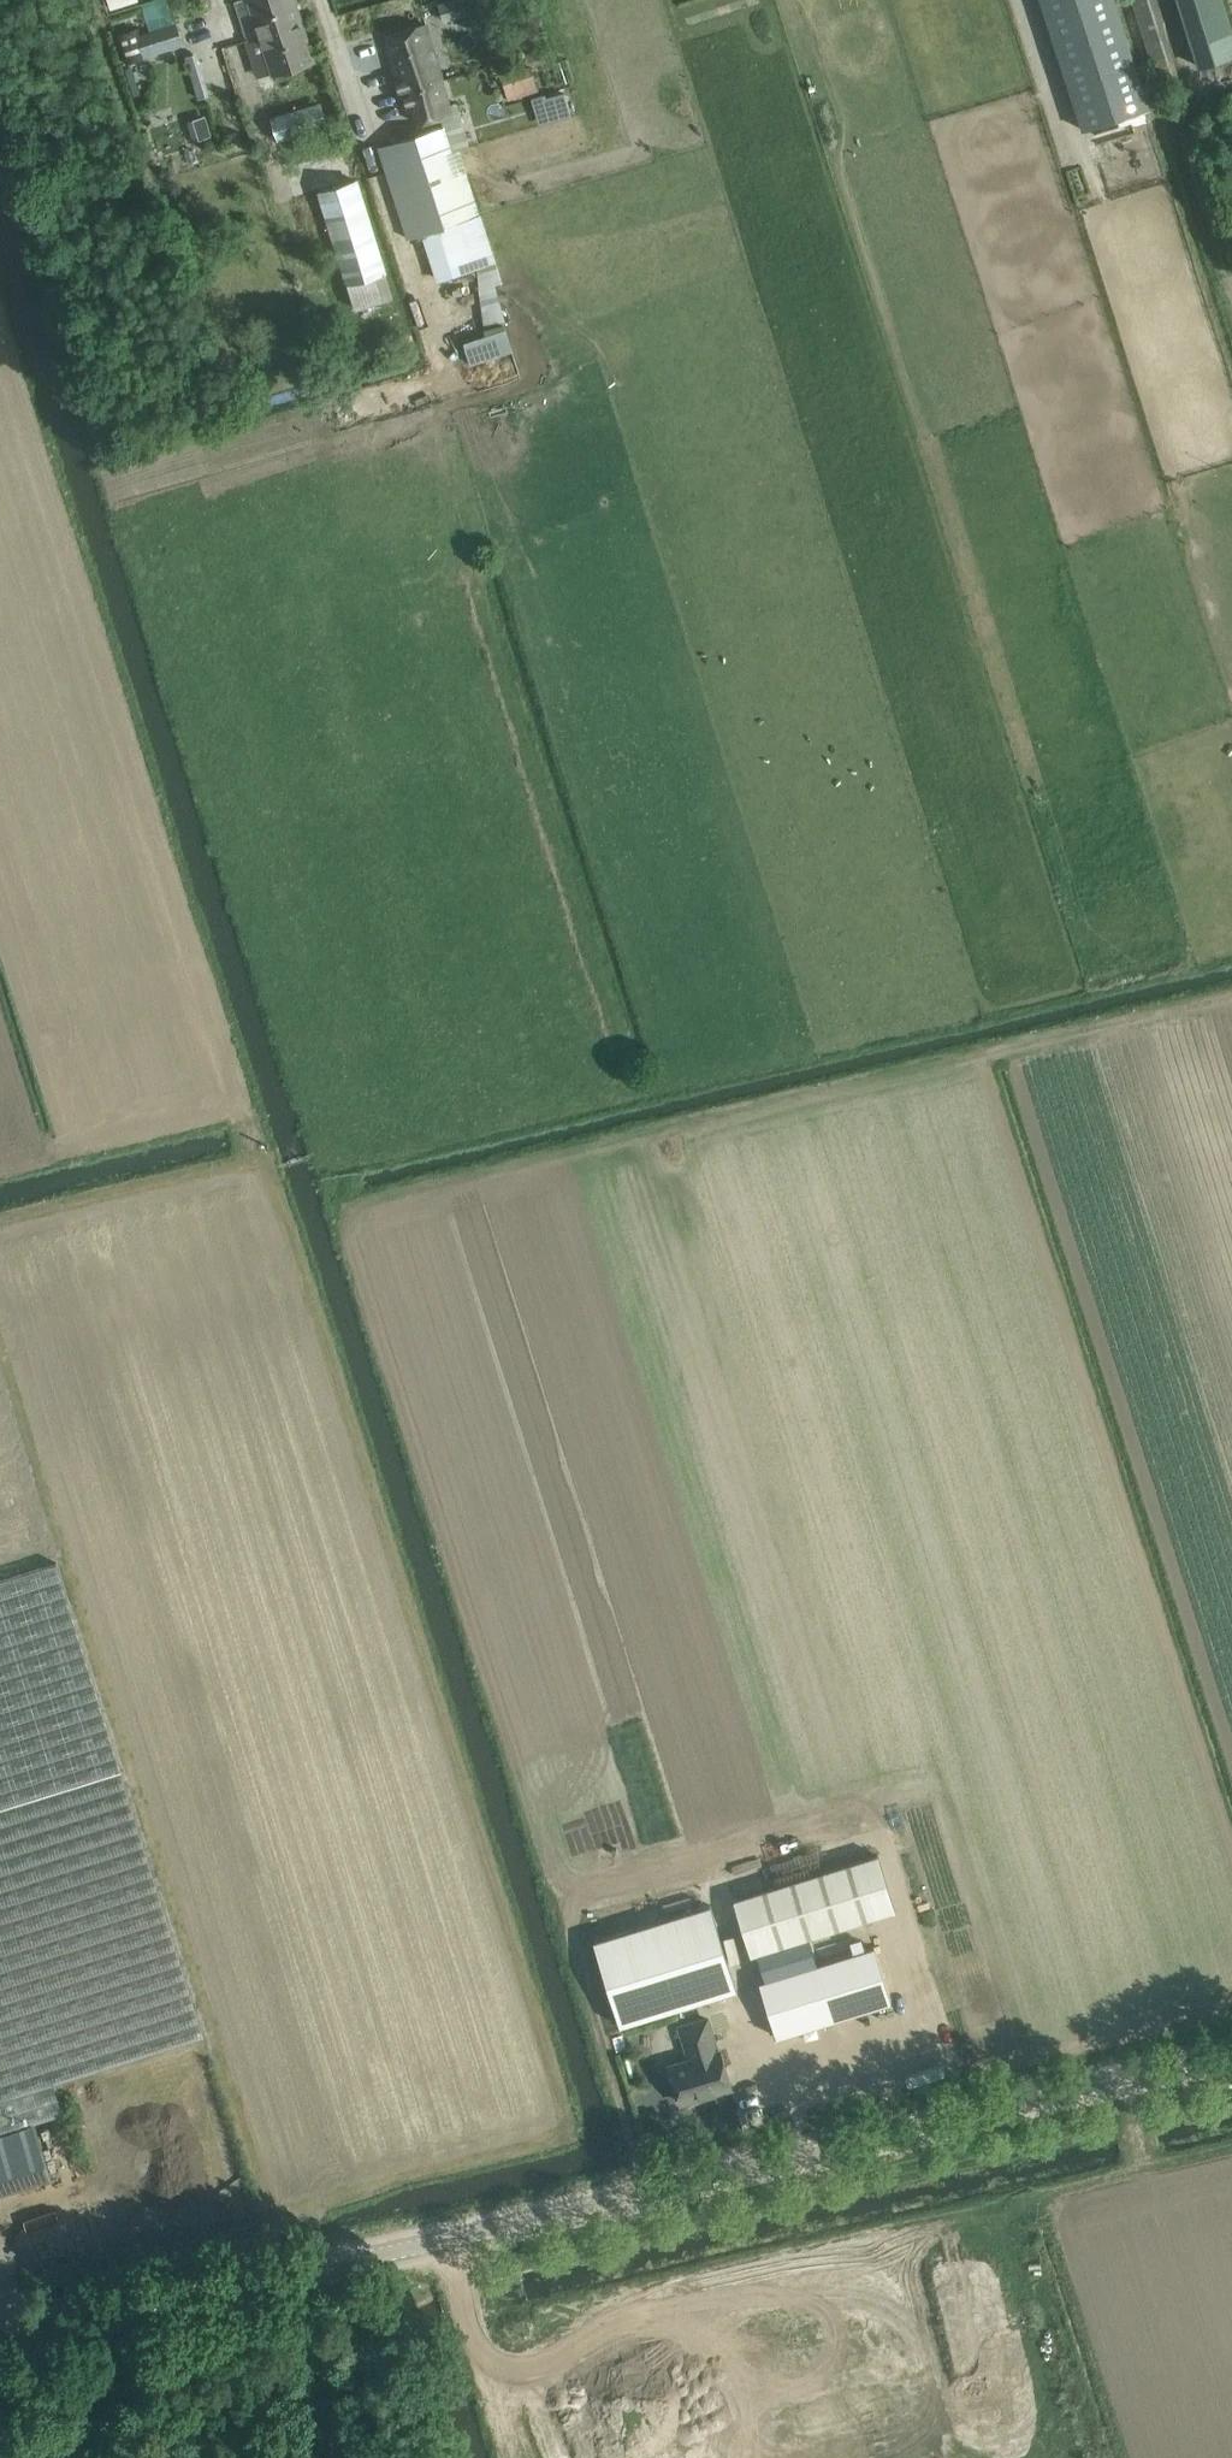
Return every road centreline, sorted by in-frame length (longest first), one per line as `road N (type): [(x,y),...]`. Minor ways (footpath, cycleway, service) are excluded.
road 1 (tertiary): [(0,2330),(1231,2053)]
road 2 (track): [(429,350),(324,0)]
road 3 (track): [(323,350),(219,0)]

